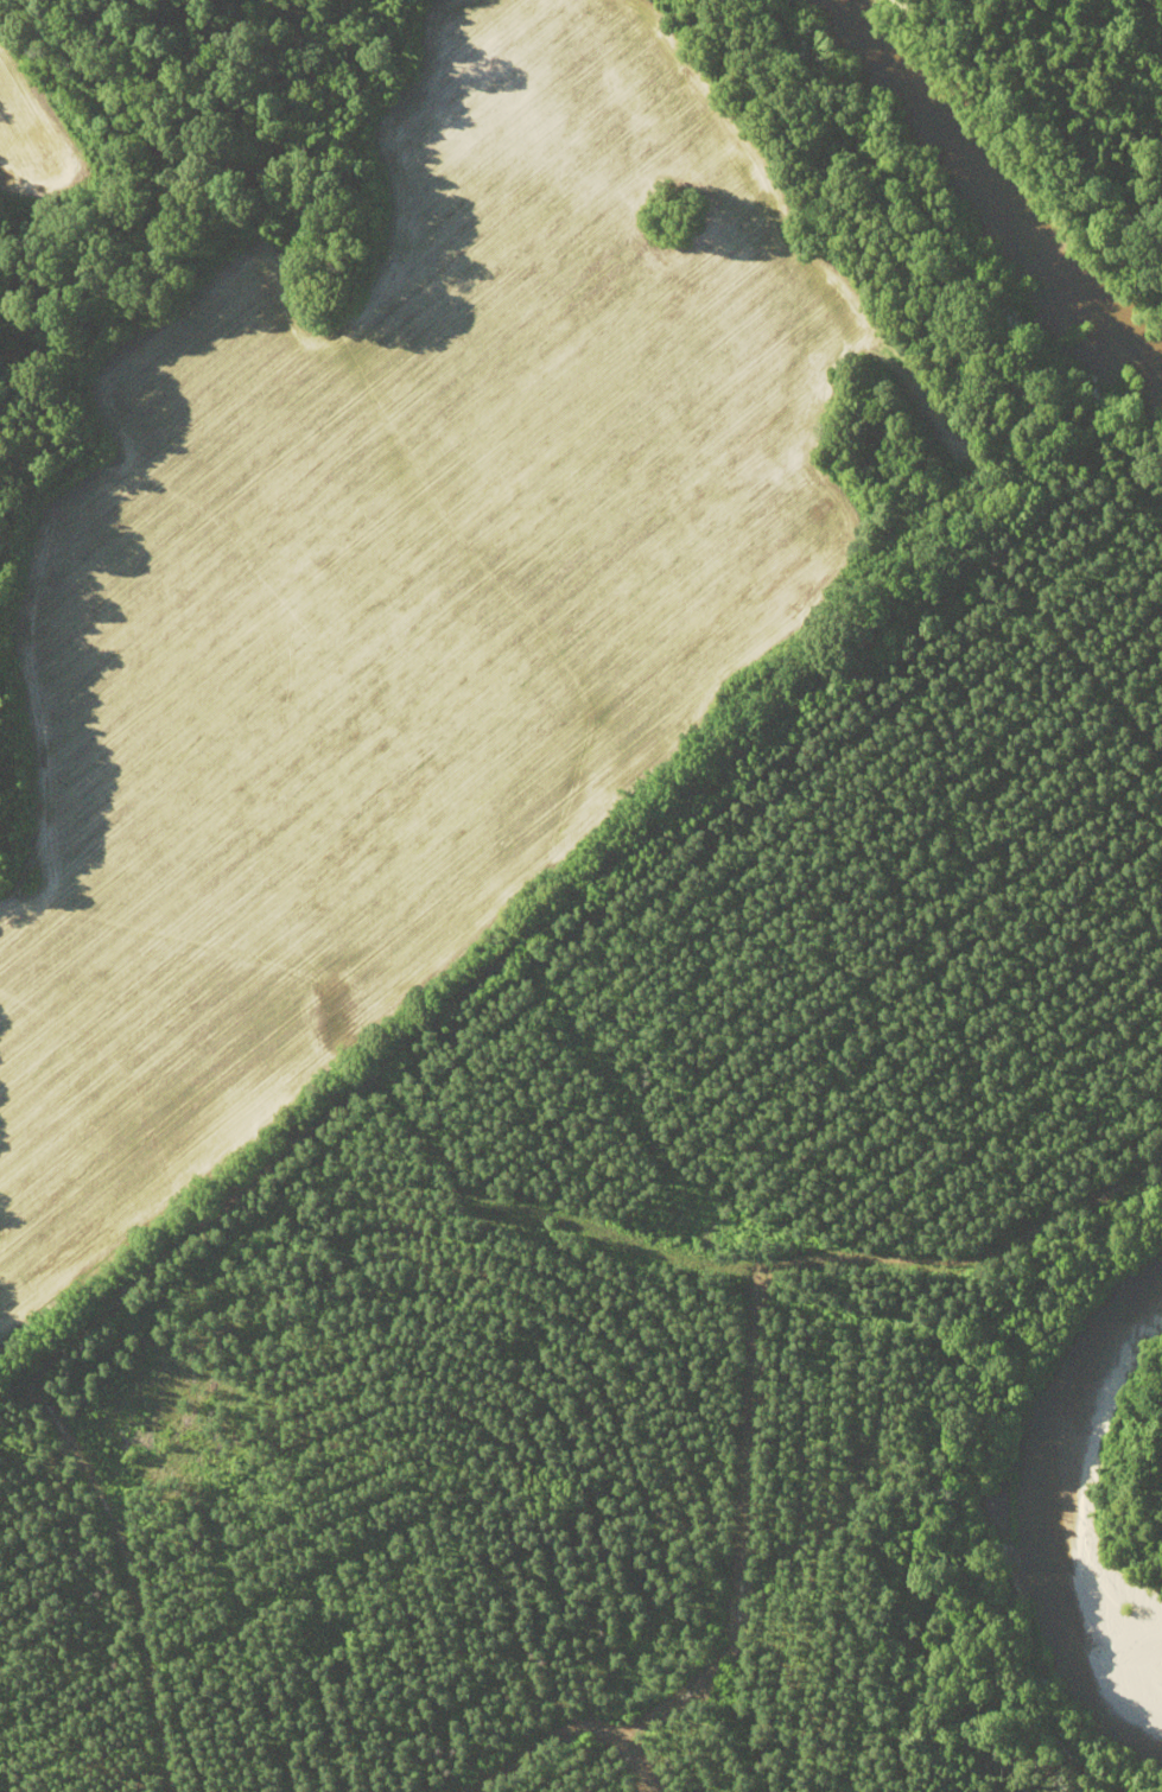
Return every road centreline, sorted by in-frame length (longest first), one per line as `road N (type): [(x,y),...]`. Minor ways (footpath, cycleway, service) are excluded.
road 1 (residential): [(0,1357),(869,587)]

